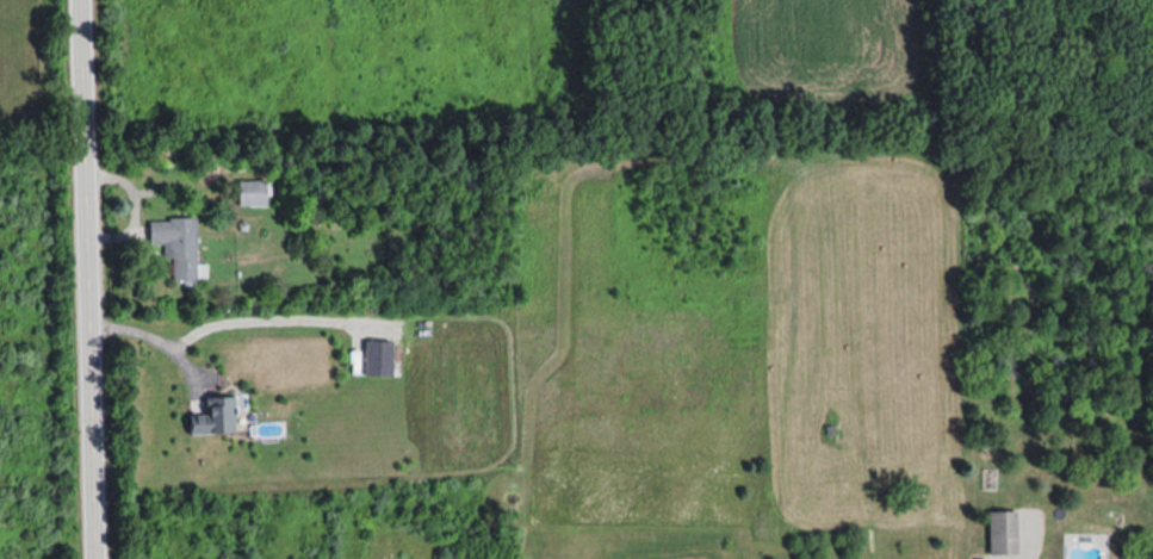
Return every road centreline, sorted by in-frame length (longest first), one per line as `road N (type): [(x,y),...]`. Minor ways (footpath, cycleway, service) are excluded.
road 1 (tertiary): [(81,0),(96,558)]

